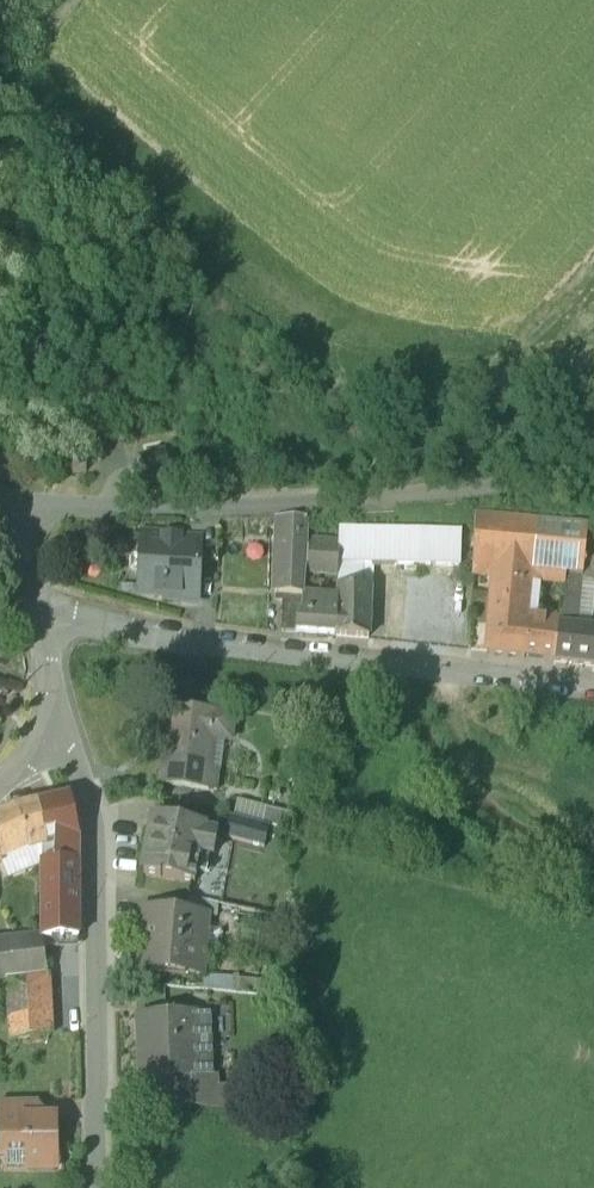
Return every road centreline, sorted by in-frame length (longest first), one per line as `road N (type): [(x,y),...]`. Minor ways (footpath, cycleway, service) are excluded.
road 1 (residential): [(593,678),(37,604)]
road 2 (residential): [(97,1187),(87,793),(68,767),(36,755)]
road 3 (residential): [(36,755),(48,708),(37,604)]
road 4 (track): [(97,0),(0,107)]

